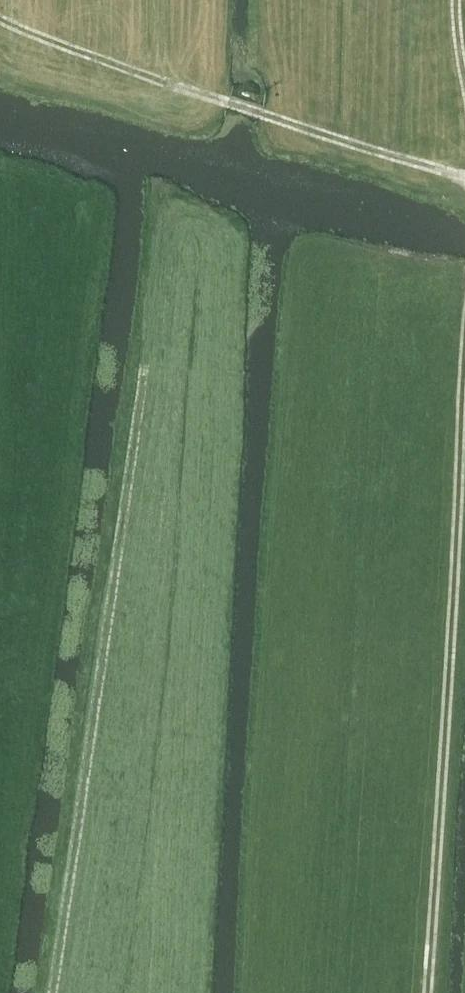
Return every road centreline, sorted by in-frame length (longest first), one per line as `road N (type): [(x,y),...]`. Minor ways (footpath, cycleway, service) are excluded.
road 1 (track): [(54,992),(160,185)]
road 2 (track): [(429,992),(464,354)]
road 3 (track): [(464,176),(168,84),(0,21)]

